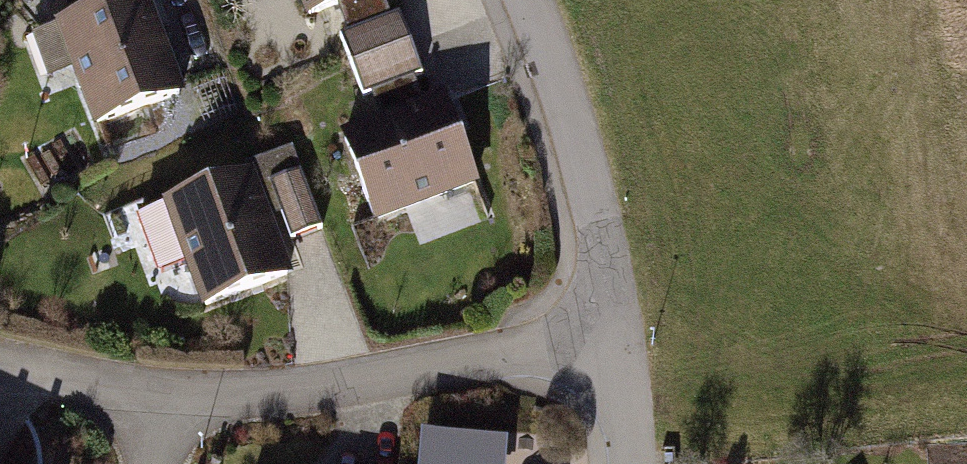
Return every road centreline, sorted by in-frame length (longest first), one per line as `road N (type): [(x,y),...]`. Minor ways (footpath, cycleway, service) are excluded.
road 1 (residential): [(622,337),(321,391),(148,403)]
road 2 (residential): [(526,0),(622,337)]
road 3 (residential): [(148,403),(0,368)]
road 4 (residential): [(622,337),(631,463)]

